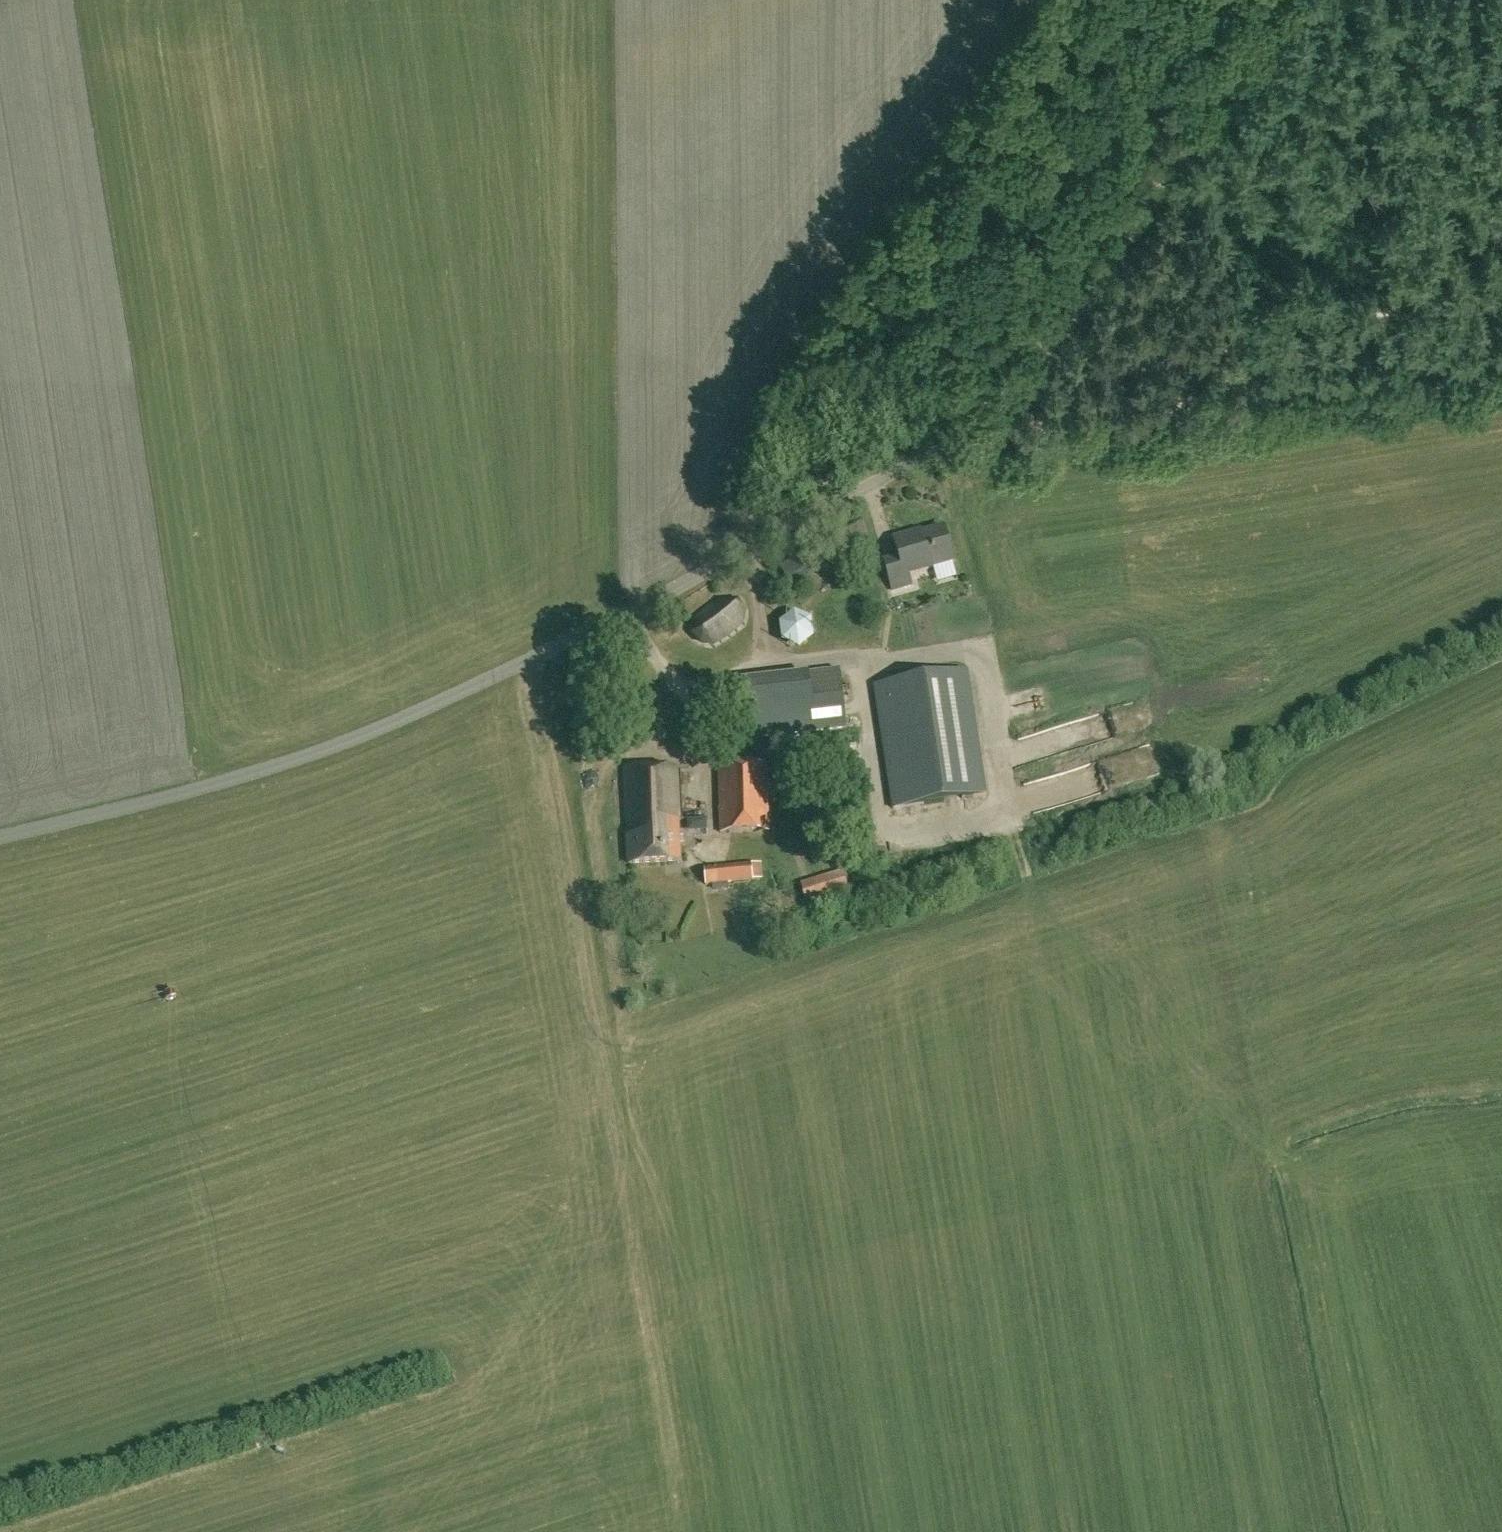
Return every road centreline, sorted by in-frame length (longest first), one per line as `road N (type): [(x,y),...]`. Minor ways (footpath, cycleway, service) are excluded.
road 1 (unclassified): [(0,840),(197,794),(362,738),(575,640),(881,479),(964,446)]
road 2 (track): [(1501,359),(964,446)]
road 3 (track): [(1268,0),(1231,76),(1118,259),(1012,382)]

